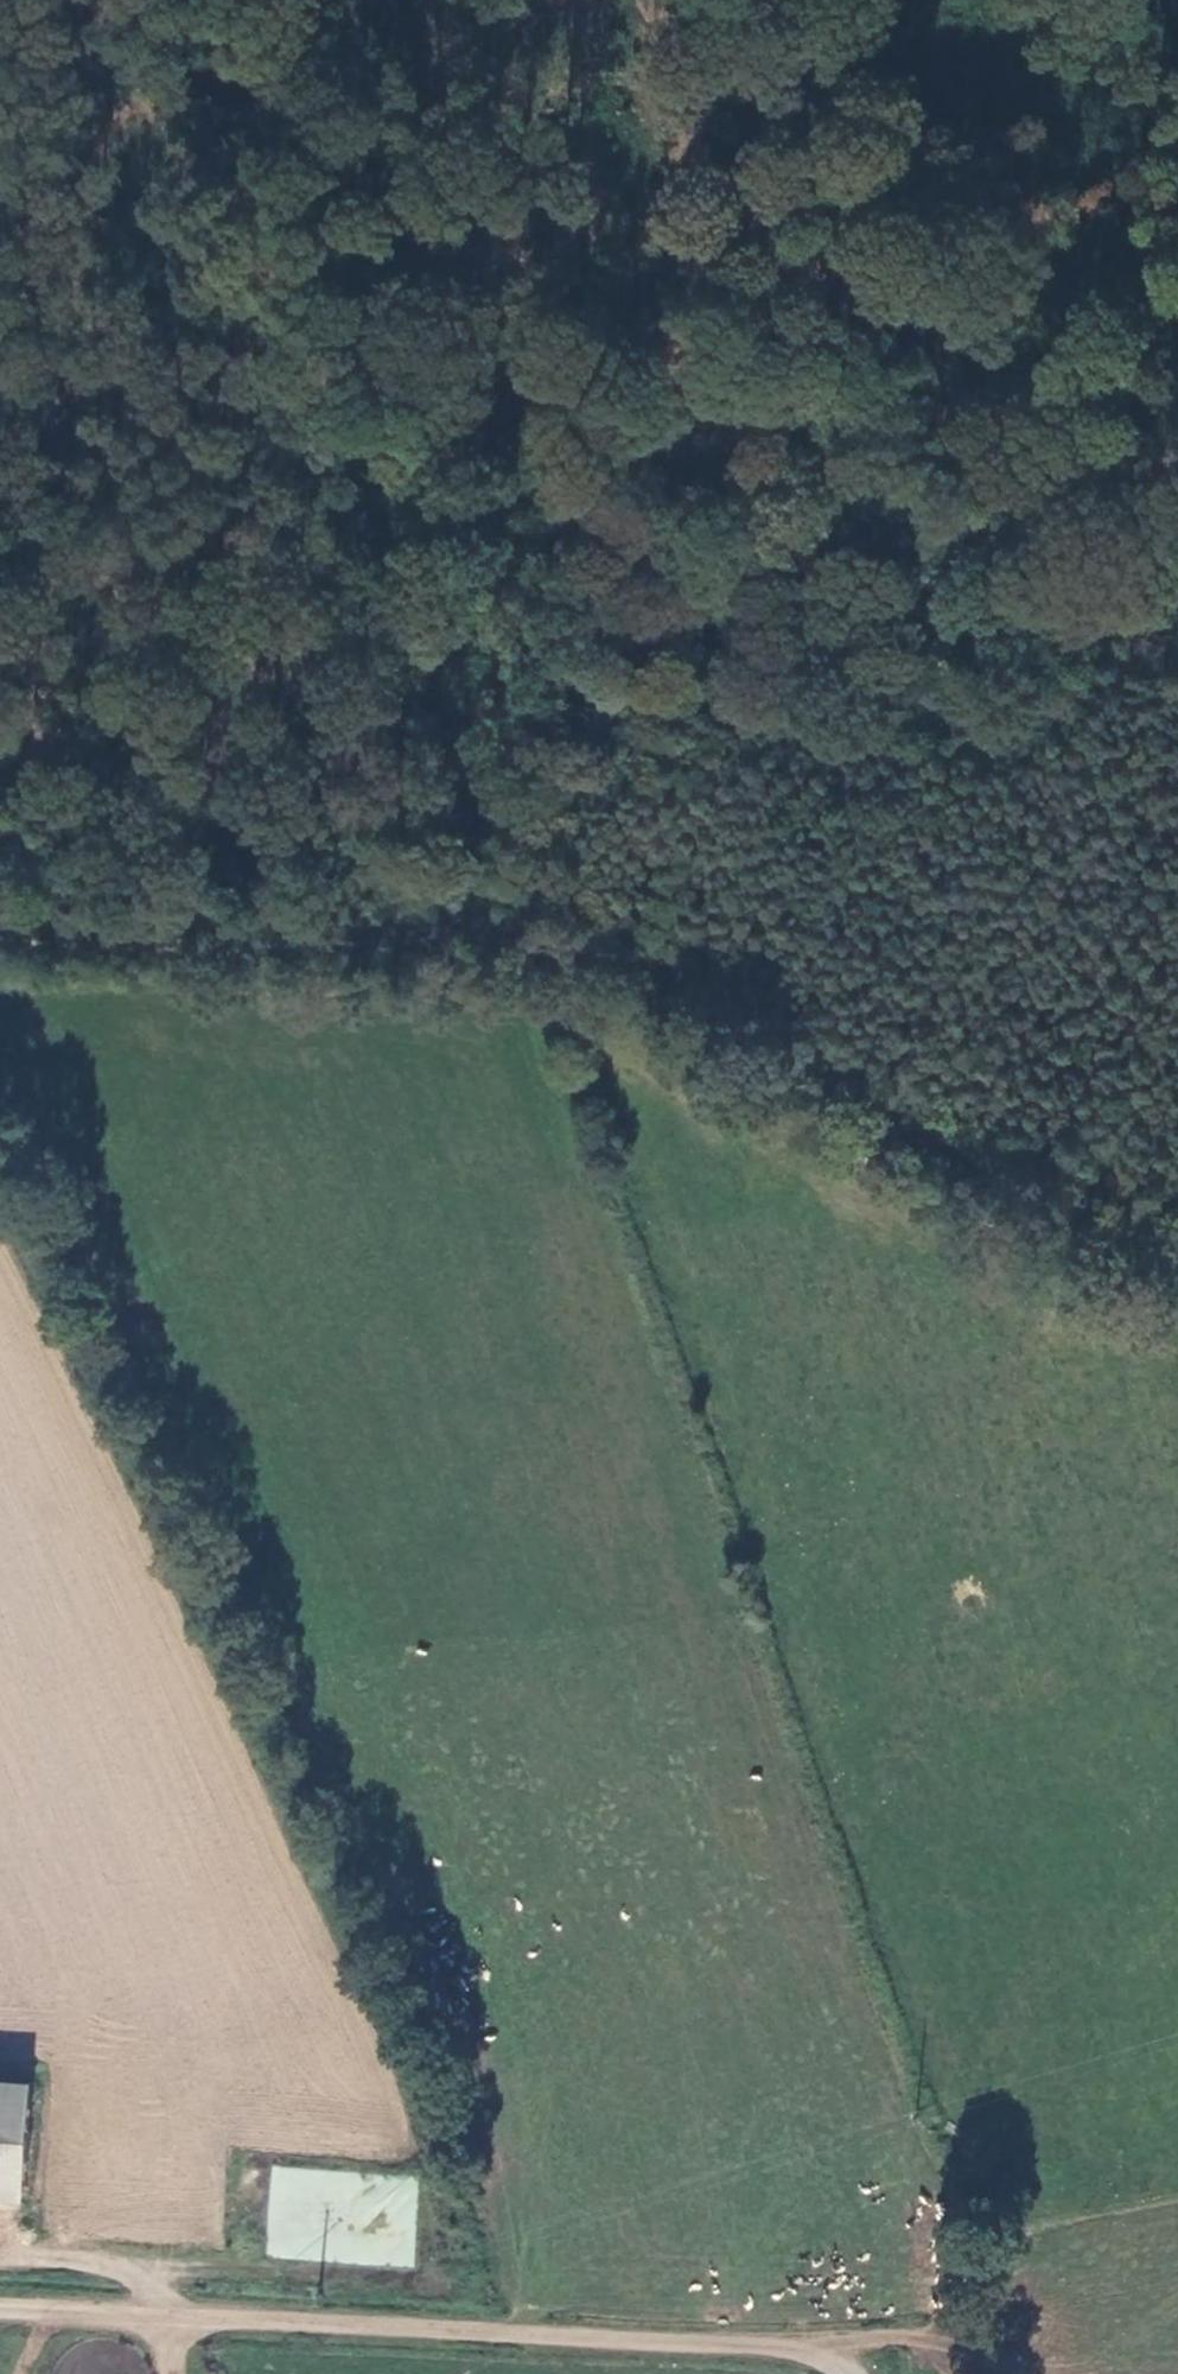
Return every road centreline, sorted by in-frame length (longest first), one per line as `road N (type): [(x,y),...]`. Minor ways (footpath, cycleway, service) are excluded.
road 1 (track): [(1177,1254),(871,1103),(720,1016),(554,939),(116,952),(0,943)]
road 2 (unclassified): [(171,2326),(818,2357),(833,2373)]
road 3 (track): [(0,2314),(171,2326)]

